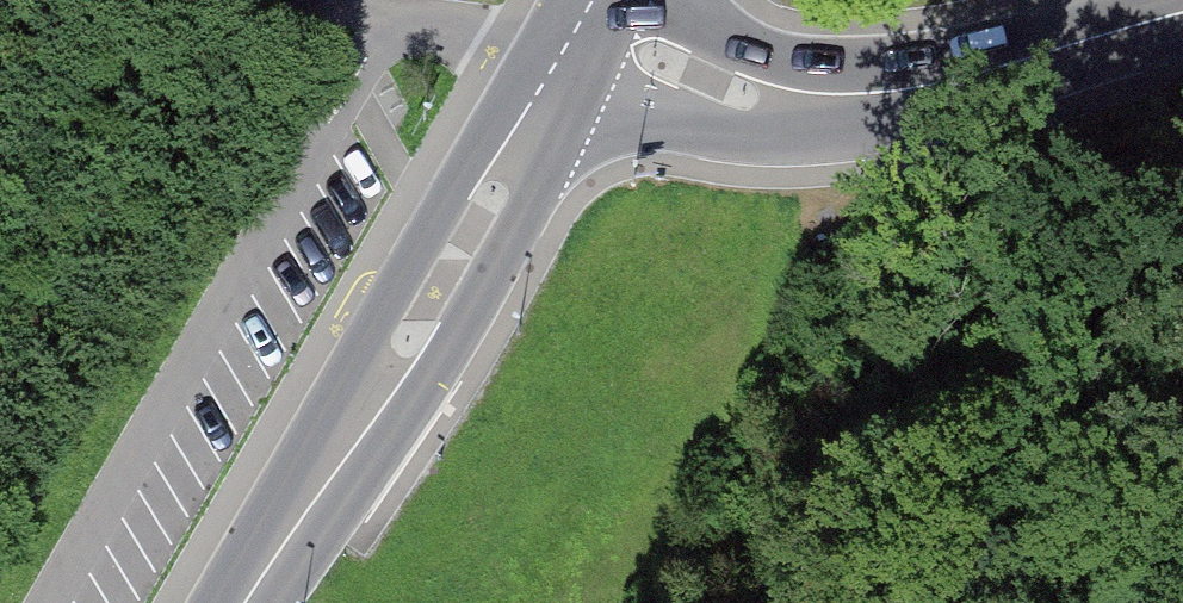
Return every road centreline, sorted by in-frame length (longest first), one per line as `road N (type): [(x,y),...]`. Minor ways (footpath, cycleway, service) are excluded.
road 1 (primary): [(561,65),(437,292),(246,602)]
road 2 (secondary): [(561,65),(688,124),(781,138),(833,135),(897,115),(988,71)]
road 3 (secondary): [(988,71),(786,55),(656,0)]
road 4 (track): [(1182,352),(1114,290),(1003,130)]
road 5 (secondary): [(988,71),(1182,13)]
road 6 (track): [(201,0),(389,17)]

